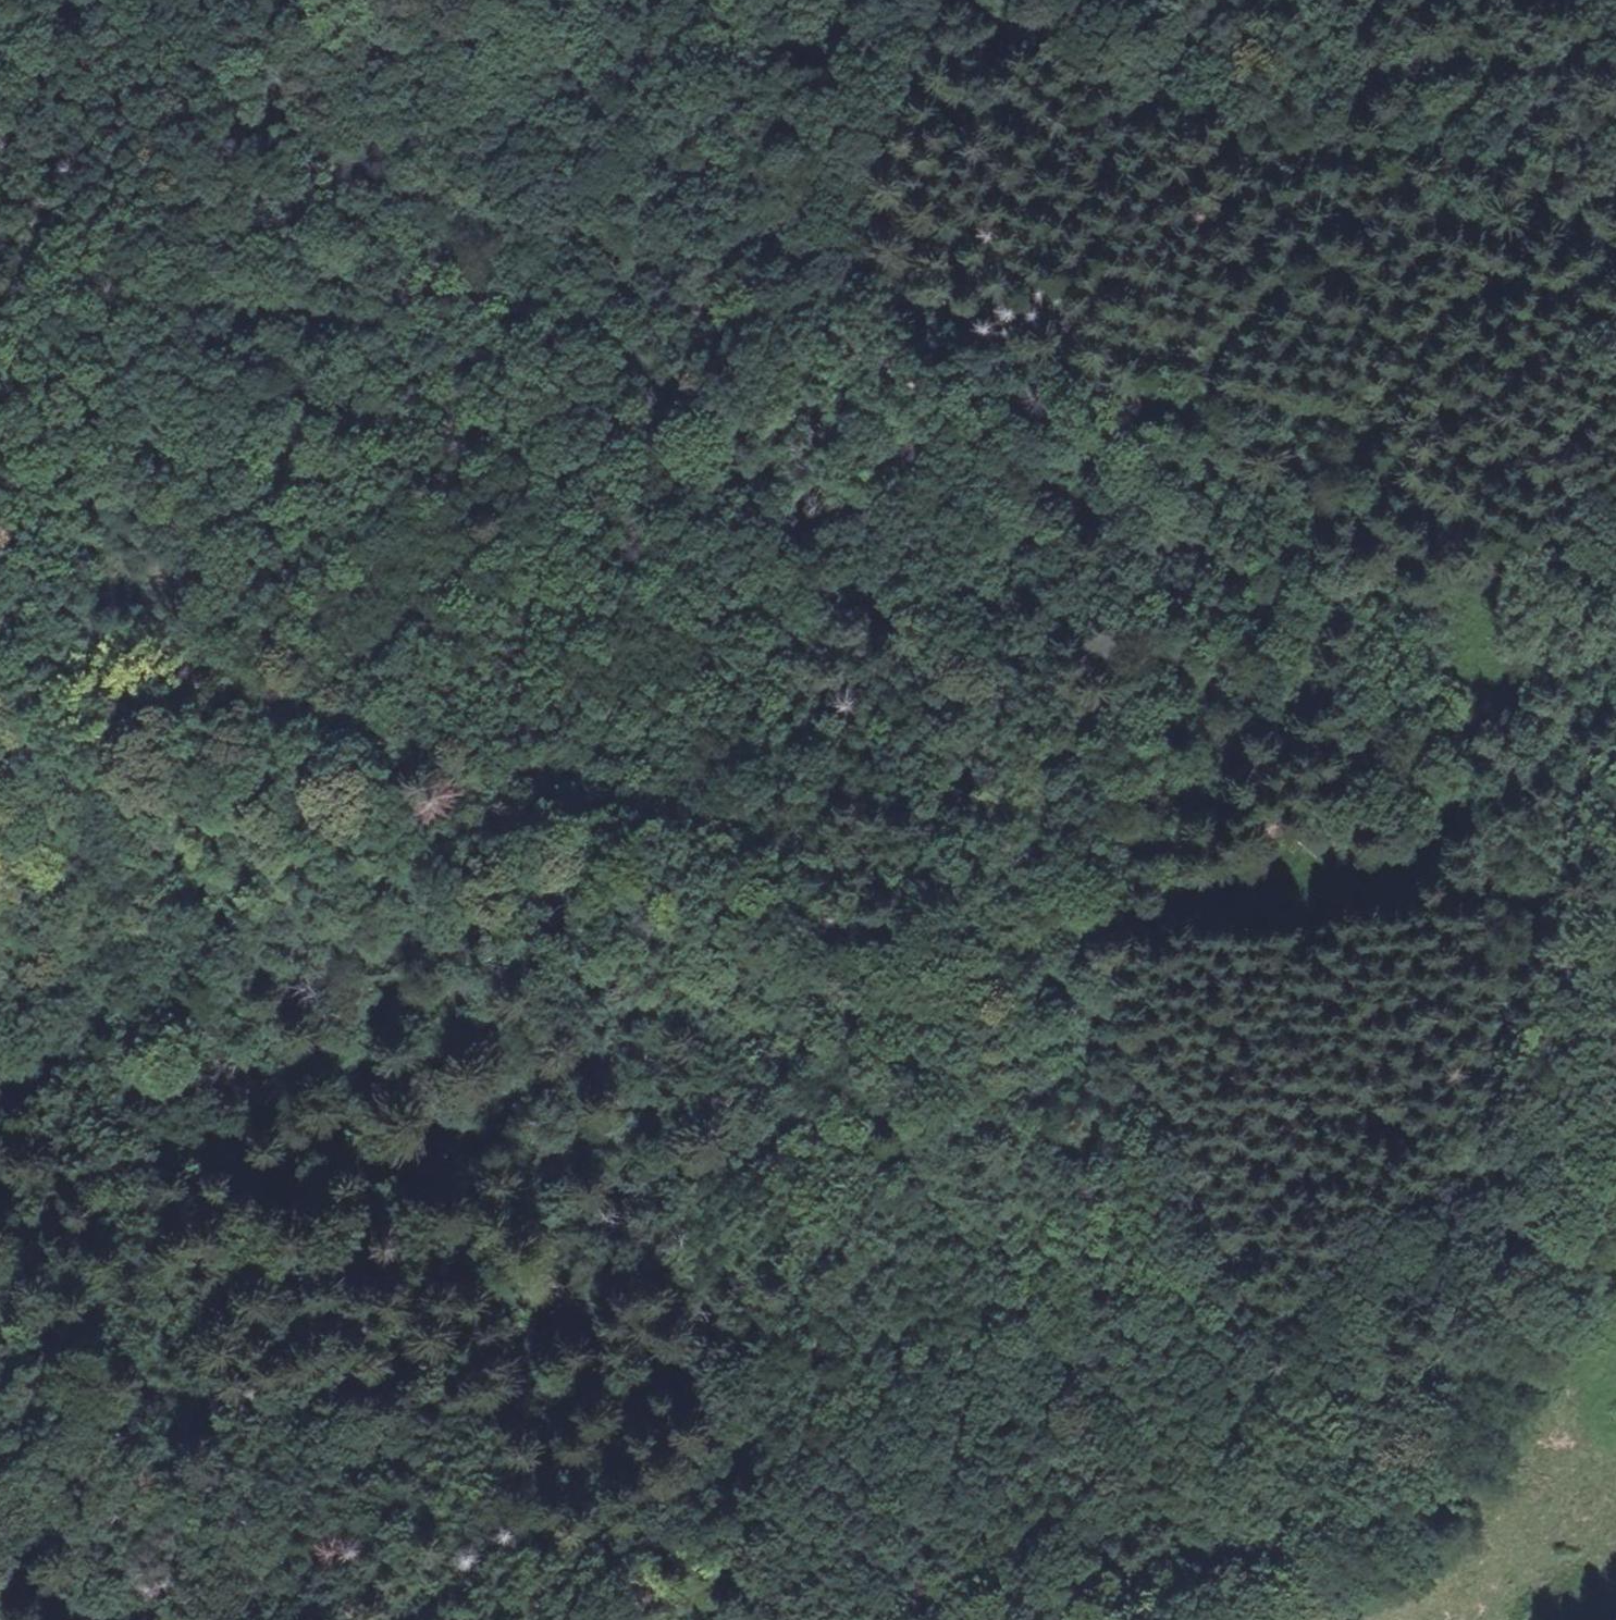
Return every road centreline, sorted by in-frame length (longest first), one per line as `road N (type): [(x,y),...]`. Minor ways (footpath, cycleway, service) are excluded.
road 1 (track): [(987,0),(930,100),(907,206),(929,376),(947,699),(923,844),(920,1016),(989,1109),(1101,1440),(1110,1619)]
road 2 (track): [(1261,1619),(1429,1511),(1527,1326),(1590,1121),(1596,1004),(1615,918)]
road 3 (track): [(1612,0),(1597,147),(1615,261)]

